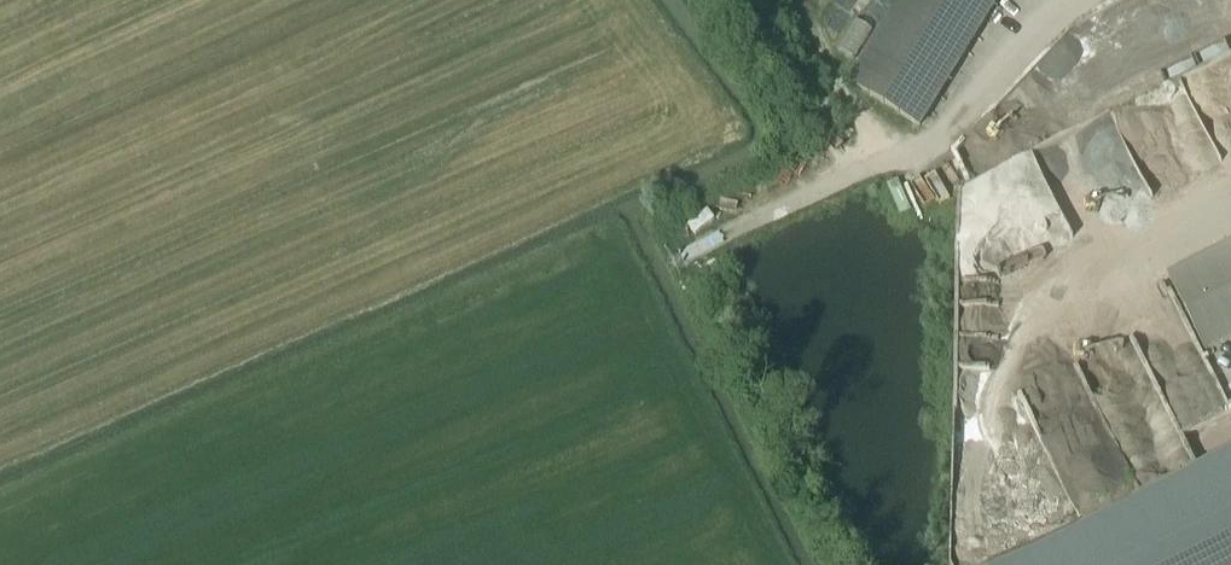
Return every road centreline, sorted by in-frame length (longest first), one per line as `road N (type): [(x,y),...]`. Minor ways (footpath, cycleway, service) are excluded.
road 1 (track): [(911,154),(737,227),(633,286)]

